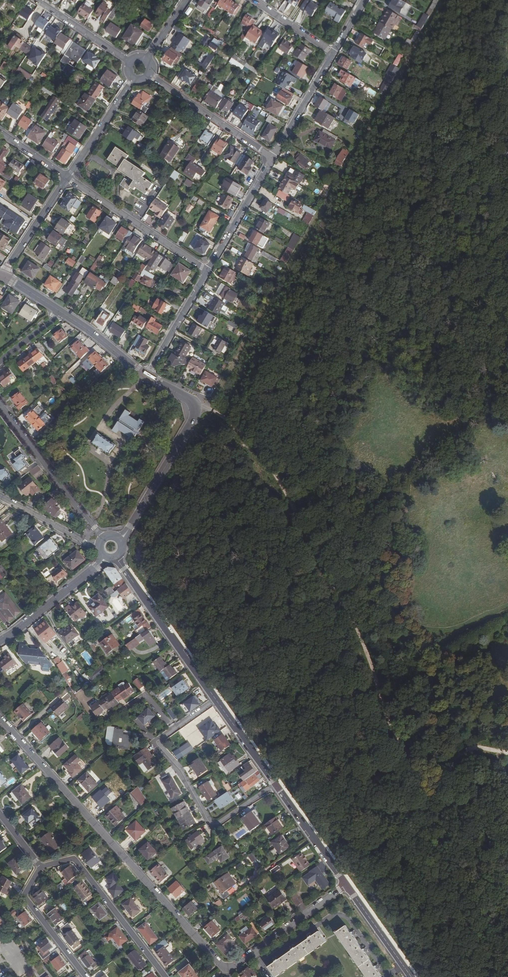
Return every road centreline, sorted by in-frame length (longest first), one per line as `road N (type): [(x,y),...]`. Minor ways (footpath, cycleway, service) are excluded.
road 1 (residential): [(0,717),(221,967)]
road 2 (residential): [(277,785),(214,826),(157,742),(215,700)]
road 3 (residential): [(165,976),(74,859),(41,868)]
road 4 (tertiary): [(117,558),(215,700)]
road 5 (residential): [(0,404),(103,538)]
road 6 (residential): [(206,270),(68,177)]
road 7 (residential): [(273,157),(140,69)]
road 8 (residential): [(221,967),(237,964),(346,885)]
road 9 (tertiary): [(120,540),(196,410)]
road 10 (tertiary): [(0,640),(105,558)]
road 11 (residential): [(273,157),(206,270)]
road 12 (residential): [(41,868),(27,897),(86,976)]
road 13 (residential): [(68,177),(140,69)]
road 14 (residential): [(140,69),(37,0)]
road 15 (tertiary): [(277,785),(346,885)]
road 16 (residential): [(333,53),(273,157)]
road 17 (residential): [(206,270),(148,375)]

